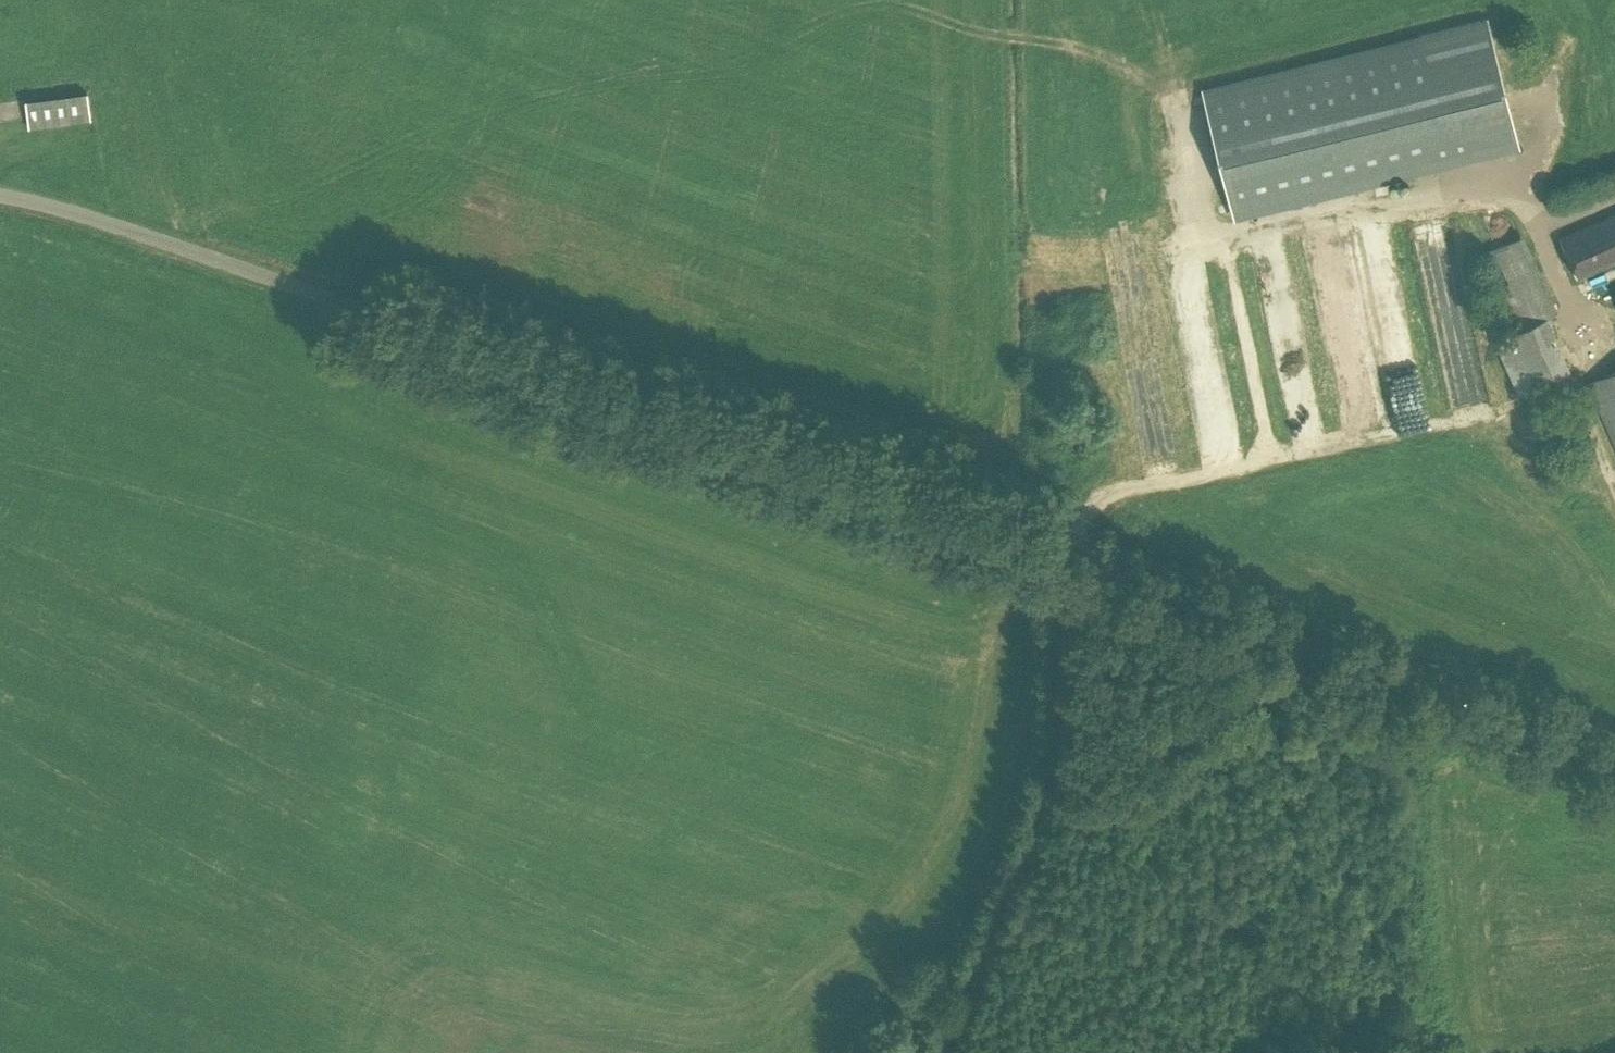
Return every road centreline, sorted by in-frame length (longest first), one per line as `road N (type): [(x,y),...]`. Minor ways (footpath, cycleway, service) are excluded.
road 1 (unclassified): [(1614,769),(1000,534),(51,212),(0,204)]

